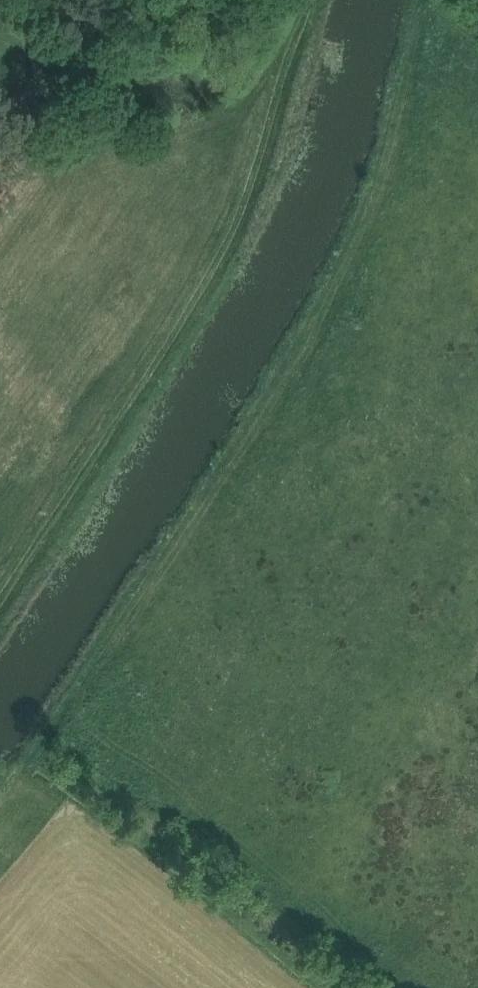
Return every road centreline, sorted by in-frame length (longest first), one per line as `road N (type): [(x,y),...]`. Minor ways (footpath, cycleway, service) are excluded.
road 1 (track): [(307,0),(267,169),(0,595)]

